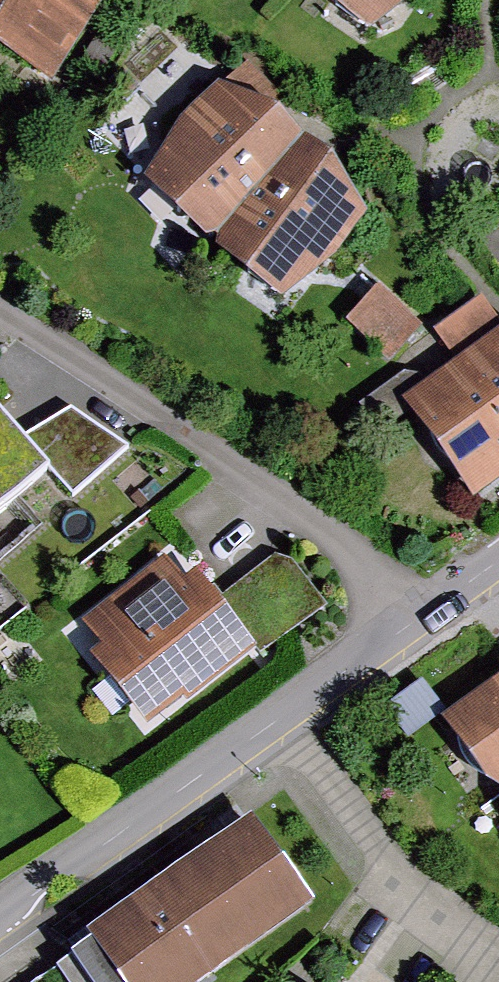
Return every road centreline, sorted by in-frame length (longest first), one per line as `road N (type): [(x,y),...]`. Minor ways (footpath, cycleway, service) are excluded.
road 1 (residential): [(0,323),(285,509),(418,623)]
road 2 (residential): [(0,914),(418,623)]

